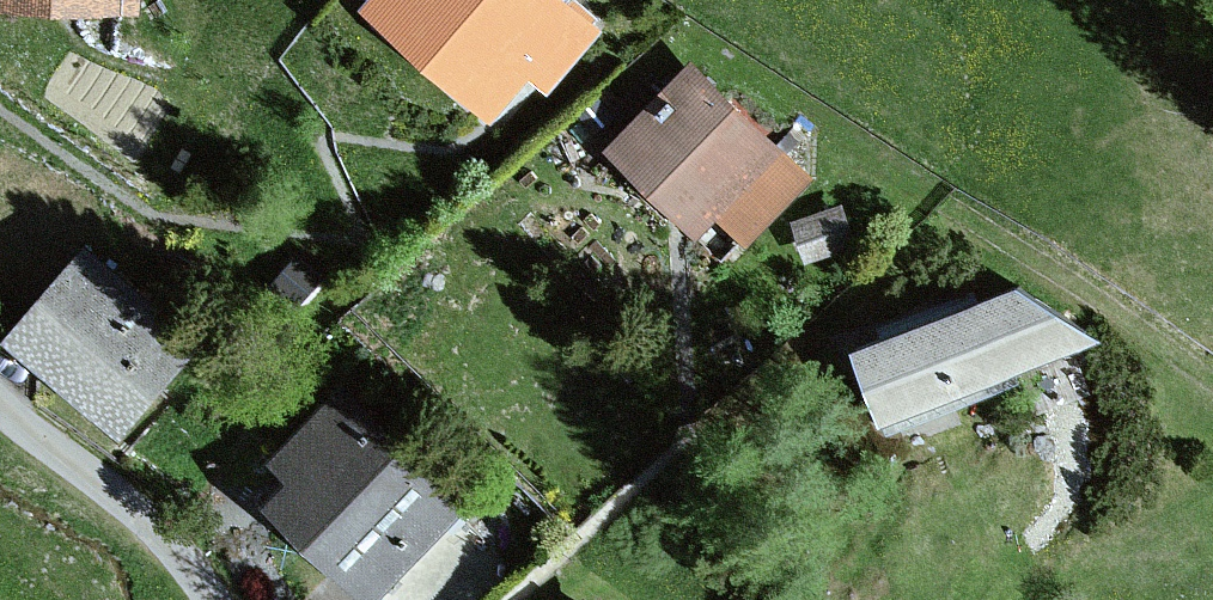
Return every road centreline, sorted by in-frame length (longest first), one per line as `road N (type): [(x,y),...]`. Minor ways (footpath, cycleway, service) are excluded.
road 1 (track): [(1212,368),(707,40)]
road 2 (residential): [(214,599),(153,529),(0,406)]

